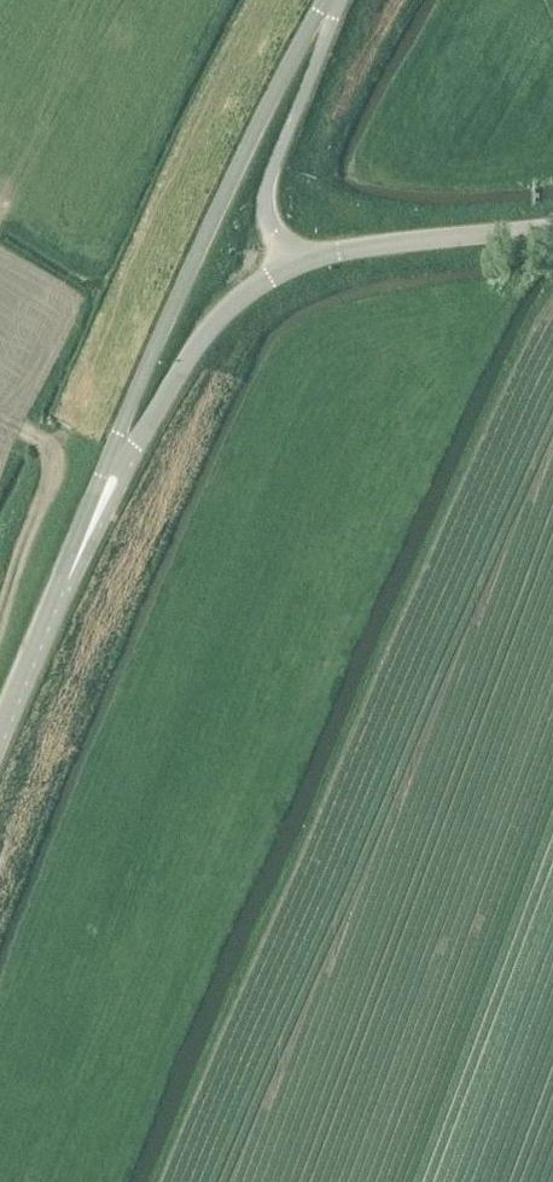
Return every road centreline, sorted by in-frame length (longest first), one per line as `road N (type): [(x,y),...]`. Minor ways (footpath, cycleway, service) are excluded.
road 1 (unclassified): [(108,484),(224,205),(332,0)]
road 2 (unclassified): [(108,484),(206,334),(295,266)]
road 3 (unclassified): [(295,266),(269,218),(270,175),(338,0)]
road 4 (unclassified): [(0,736),(108,484)]
road 5 (unclassified): [(295,266),(552,229)]
road 6 (track): [(0,426),(45,447),(49,474),(0,618)]

